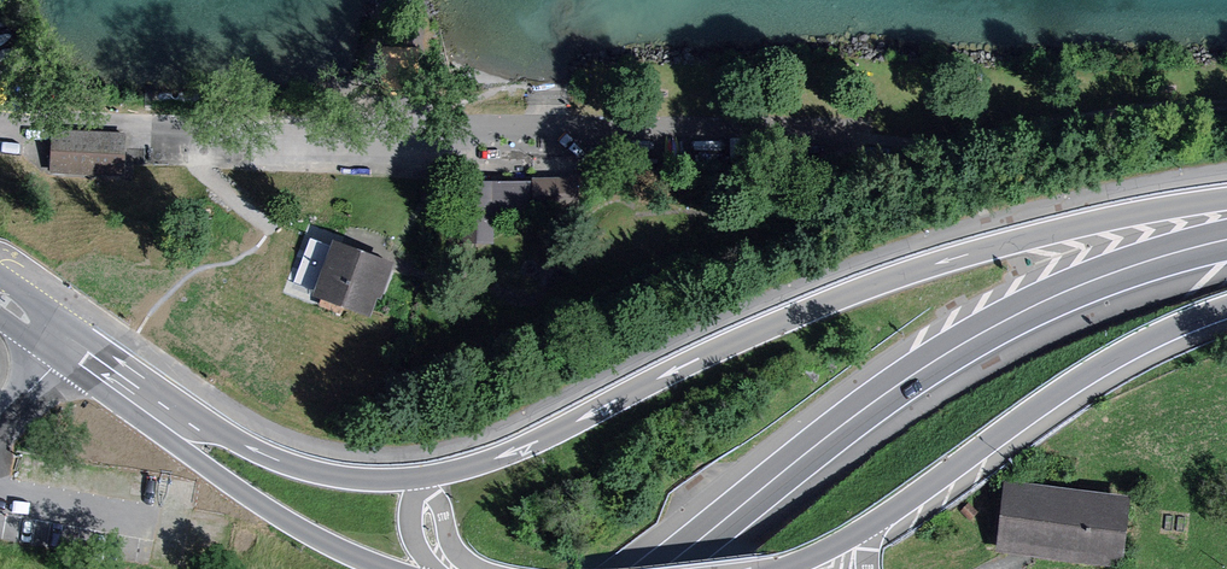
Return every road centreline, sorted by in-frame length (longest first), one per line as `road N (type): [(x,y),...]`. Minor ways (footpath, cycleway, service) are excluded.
road 1 (primary): [(1226,199),(999,245),(876,283),(748,335),(524,448),(425,478)]
road 2 (trunk): [(1226,240),(1090,281),(987,330),(879,398),(662,568)]
road 3 (primary): [(783,568),(854,535),(1108,363),(1226,307)]
road 4 (primary): [(85,358),(192,456),(250,497),(392,568)]
road 5 (primary): [(425,478),(344,479),(290,466),(85,358)]

